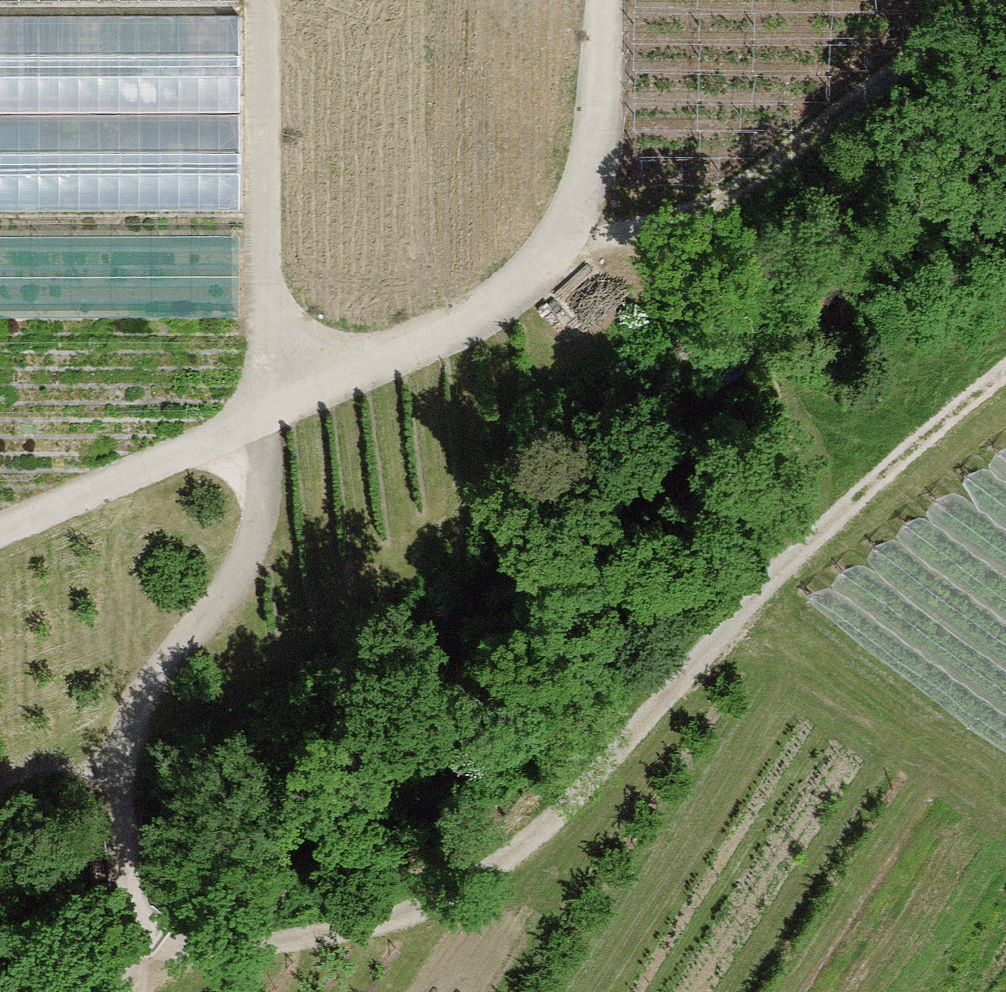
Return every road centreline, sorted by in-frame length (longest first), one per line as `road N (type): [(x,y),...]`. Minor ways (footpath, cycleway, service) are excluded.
road 1 (track): [(136,952),(225,949),(378,919),(500,868),(569,806),(784,565),(1005,388)]
road 2 (track): [(0,528),(465,323),(531,281),(570,229),(592,169),(605,0)]
road 3 (track): [(136,952),(121,749),(147,695),(243,568),(263,500),(263,412)]
road 4 (track): [(549,259),(768,167),(998,0)]
road 5 (track): [(278,405),(261,285),(261,0)]
road 6 (track): [(1005,782),(751,602)]

